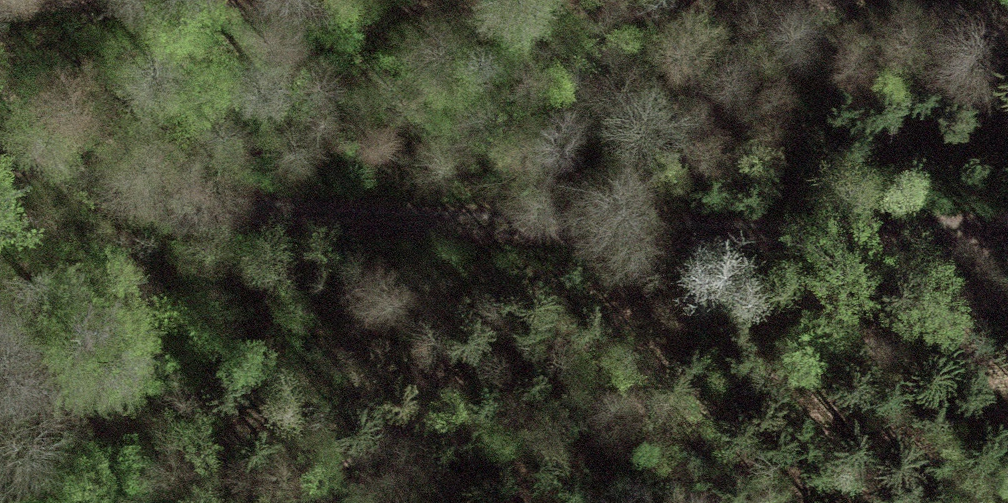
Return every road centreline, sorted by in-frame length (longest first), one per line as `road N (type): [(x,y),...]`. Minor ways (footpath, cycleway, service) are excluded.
road 1 (track): [(0,159),(149,197),(336,214),(616,226),(1007,224)]
road 2 (track): [(0,13),(795,7),(852,0)]

